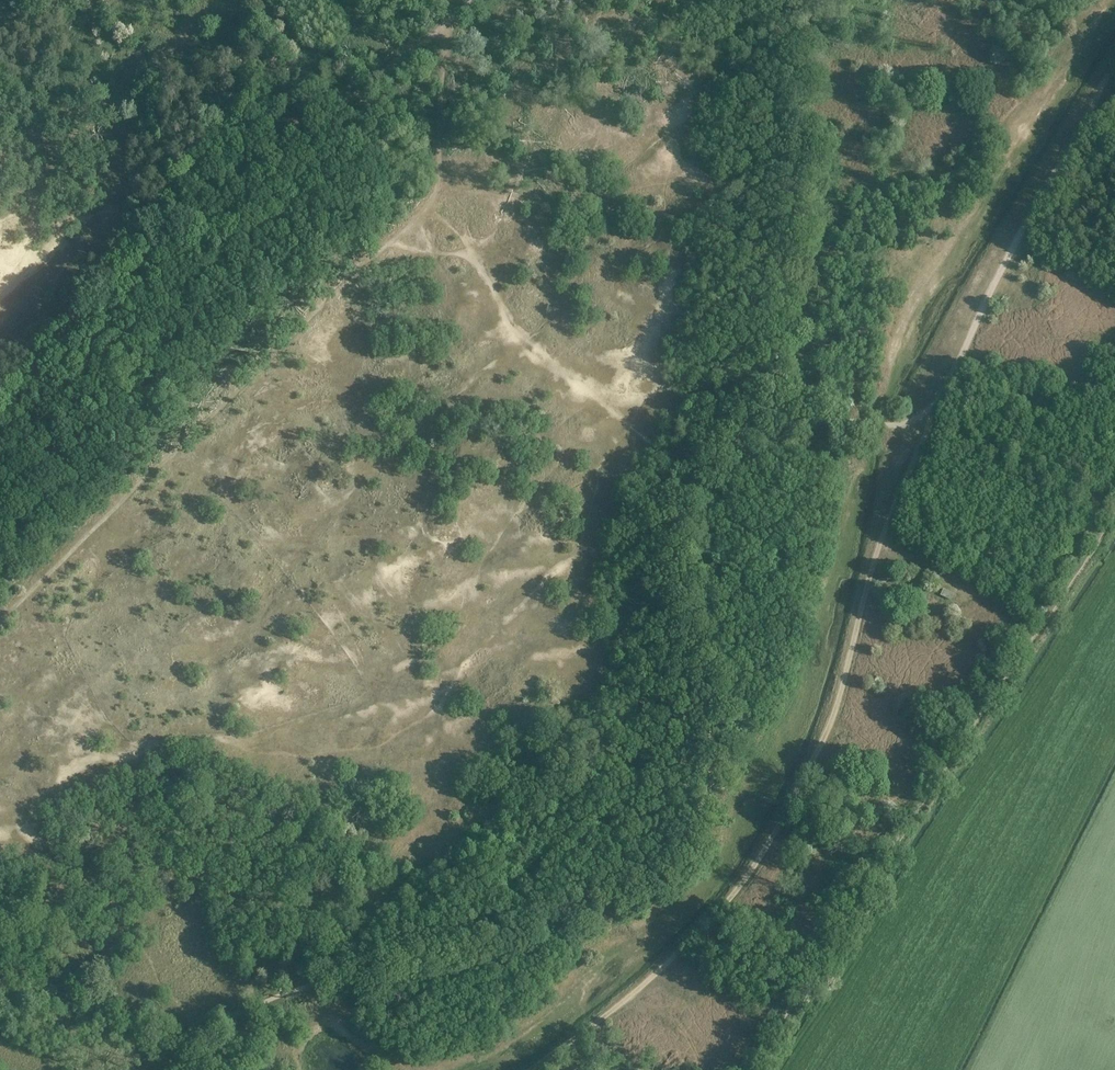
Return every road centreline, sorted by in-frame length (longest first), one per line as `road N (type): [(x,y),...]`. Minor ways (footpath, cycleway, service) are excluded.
road 1 (track): [(170,1069),(214,1025),(272,996),(519,937),(606,906),(674,864),(696,817),(709,742),(701,670),(676,582),(678,518),(695,478),(757,425)]
road 2 (track): [(0,404),(225,198),(473,0)]
road 3 (track): [(757,425),(821,415),(889,425),(919,418),(937,402),(1064,160),(1114,103)]

